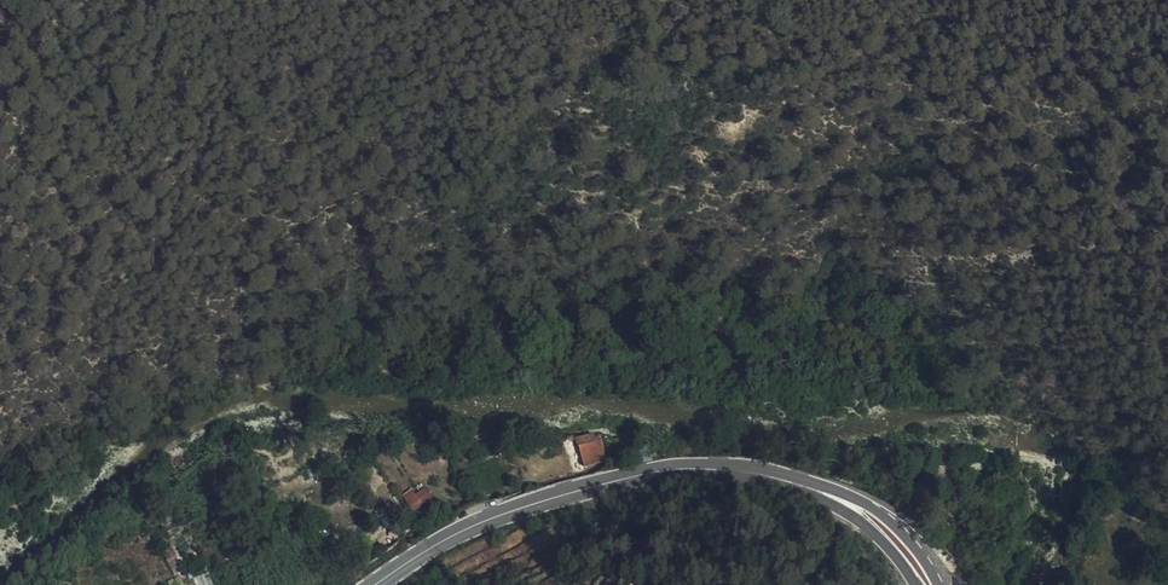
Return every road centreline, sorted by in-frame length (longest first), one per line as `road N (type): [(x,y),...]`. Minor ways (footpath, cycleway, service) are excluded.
road 1 (tertiary): [(375,584),(481,523),(580,490),(650,472),(724,469),(801,484),(859,507),(914,555),(931,584)]

